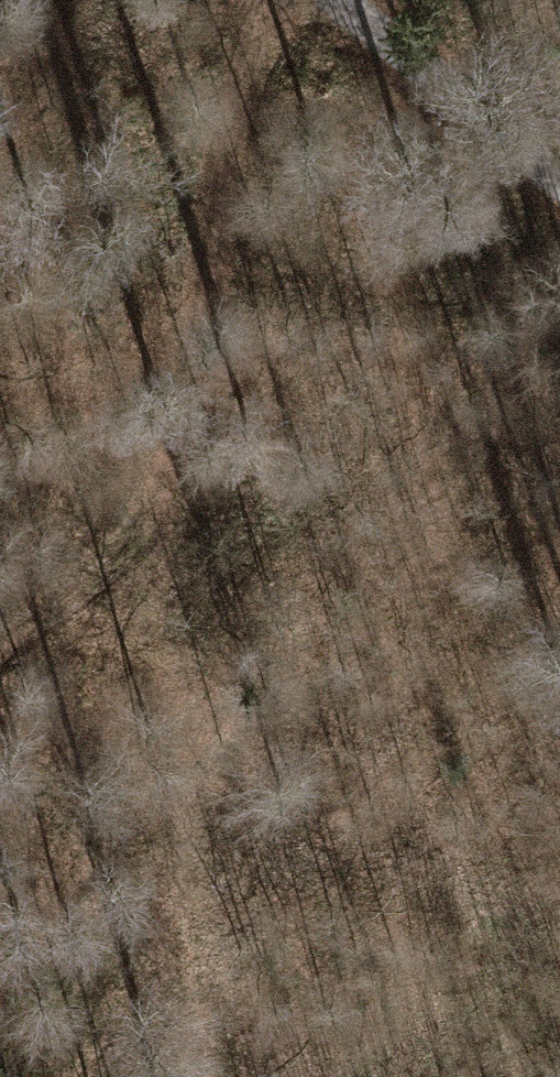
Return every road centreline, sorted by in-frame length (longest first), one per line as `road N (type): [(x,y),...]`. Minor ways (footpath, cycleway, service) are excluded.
road 1 (track): [(147,505),(213,1076)]
road 2 (track): [(147,505),(220,190)]
road 3 (track): [(342,0),(559,179)]
road 4 (track): [(0,651),(147,505)]
road 5 (track): [(251,0),(220,190)]

